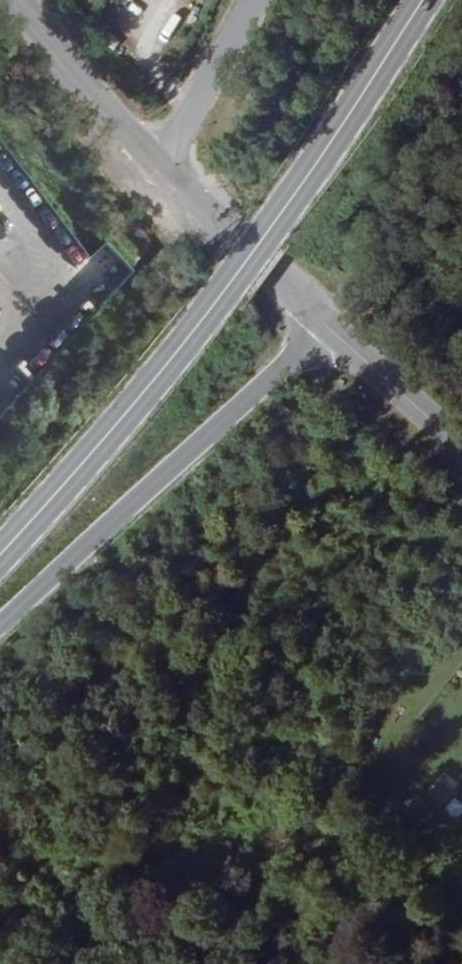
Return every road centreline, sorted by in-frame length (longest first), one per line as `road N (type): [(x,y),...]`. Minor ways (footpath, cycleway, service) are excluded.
road 1 (secondary): [(428,0),(361,105),(145,400),(0,563)]
road 2 (secondary): [(0,626),(336,328)]
road 3 (secondary): [(336,328),(163,164)]
road 4 (secondary): [(163,164),(24,0)]
road 5 (residential): [(257,0),(163,164)]
road 6 (secondary): [(461,453),(336,328)]

